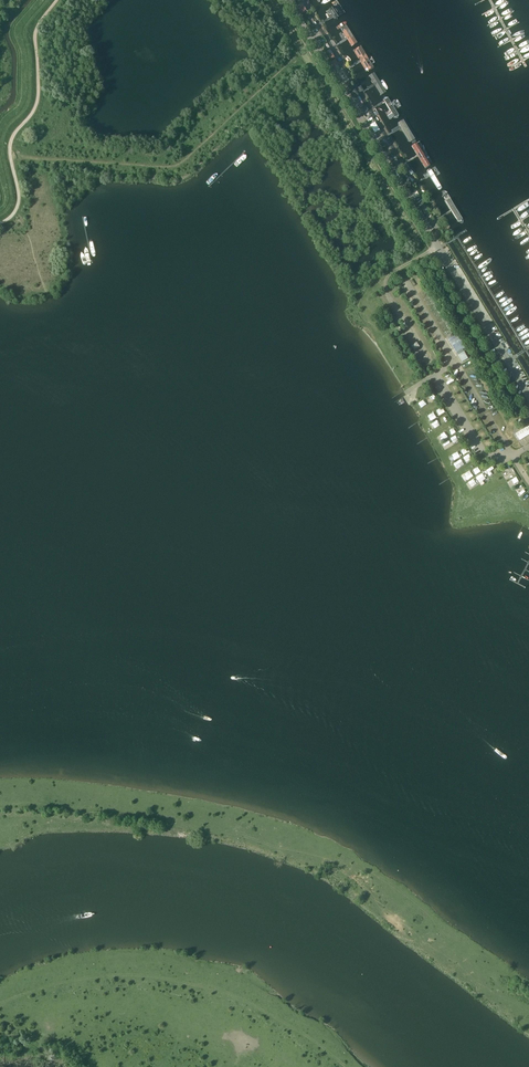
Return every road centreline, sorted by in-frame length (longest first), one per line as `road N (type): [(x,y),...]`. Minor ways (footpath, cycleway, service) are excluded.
road 1 (unclassified): [(289,0),(528,396)]
road 2 (track): [(0,215),(11,196),(2,140),(29,101),(26,24),(47,0)]

